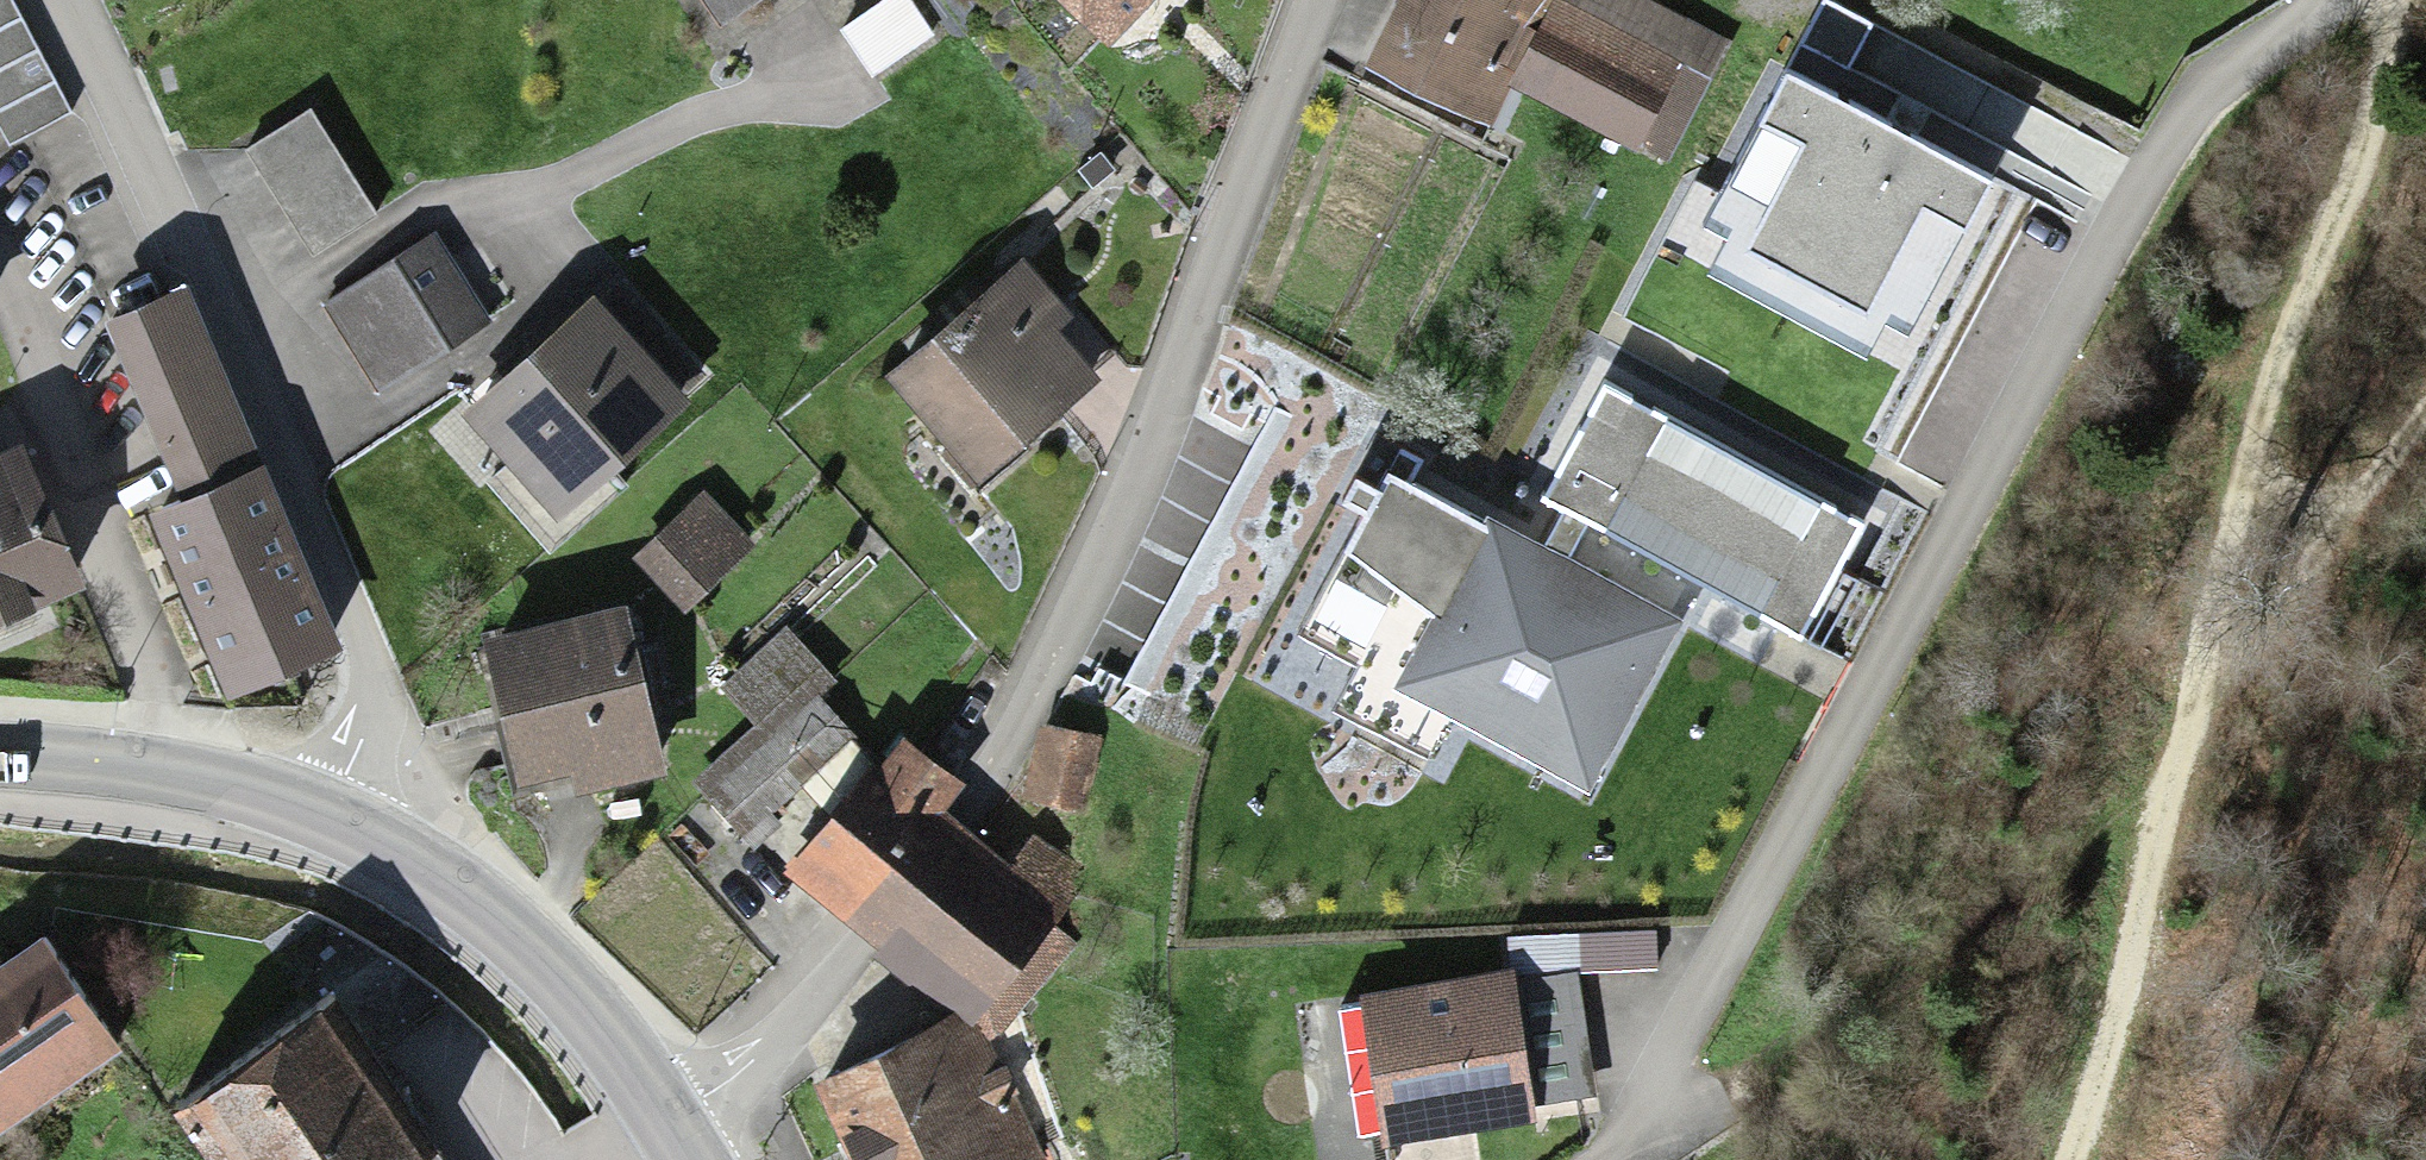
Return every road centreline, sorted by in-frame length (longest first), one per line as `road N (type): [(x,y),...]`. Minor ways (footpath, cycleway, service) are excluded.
road 1 (residential): [(2319,0),(2307,17),(2221,69),(2196,95),(1632,1126)]
road 2 (residential): [(665,1118),(753,1059),(993,766),(1142,452),(1311,0)]
road 3 (track): [(2067,1159),(2114,1034),(2244,488),(2246,450),(2278,355),(2353,195),(2375,84),(2370,0)]
road 4 (residential): [(60,0),(365,639),(376,693),(360,748),(326,814)]
road 5 (track): [(1632,1126),(1955,939),(2179,761)]
road 6 (primary): [(326,814),(419,864),(526,943),(597,1023),(665,1118)]
road 7 (primary): [(0,753),(174,772),(326,814)]
road 8 (track): [(2425,409),(2378,483),(2337,504),(2244,488)]

